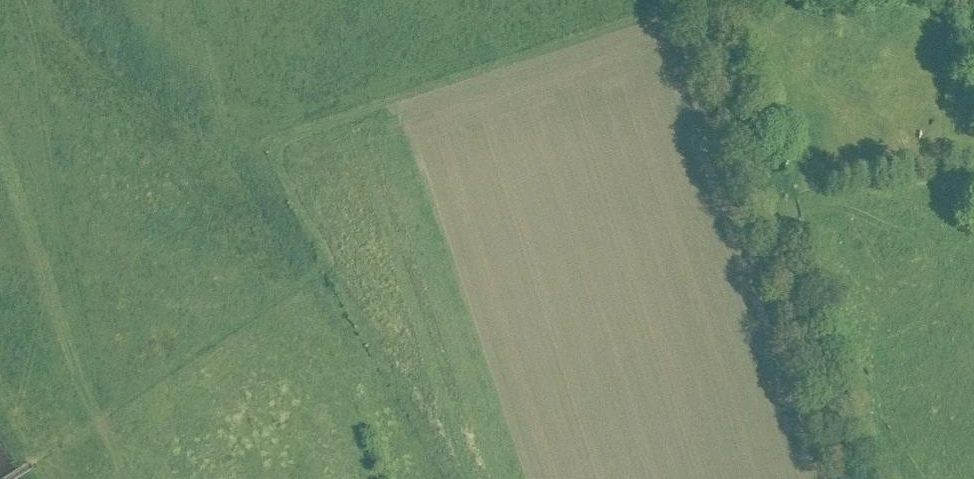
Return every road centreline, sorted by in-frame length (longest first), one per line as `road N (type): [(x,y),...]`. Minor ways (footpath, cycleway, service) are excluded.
road 1 (track): [(694,0),(849,478)]

